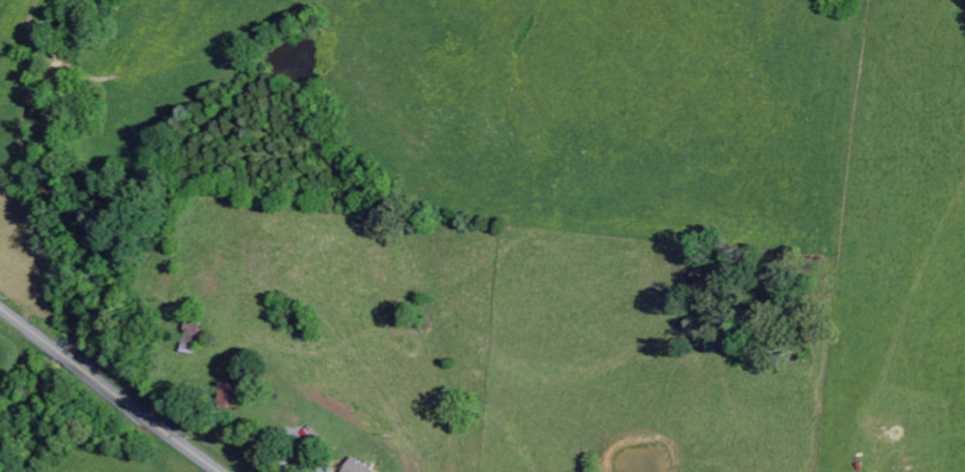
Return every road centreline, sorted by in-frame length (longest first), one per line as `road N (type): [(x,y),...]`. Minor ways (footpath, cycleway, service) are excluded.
road 1 (tertiary): [(221,471),(0,307)]

